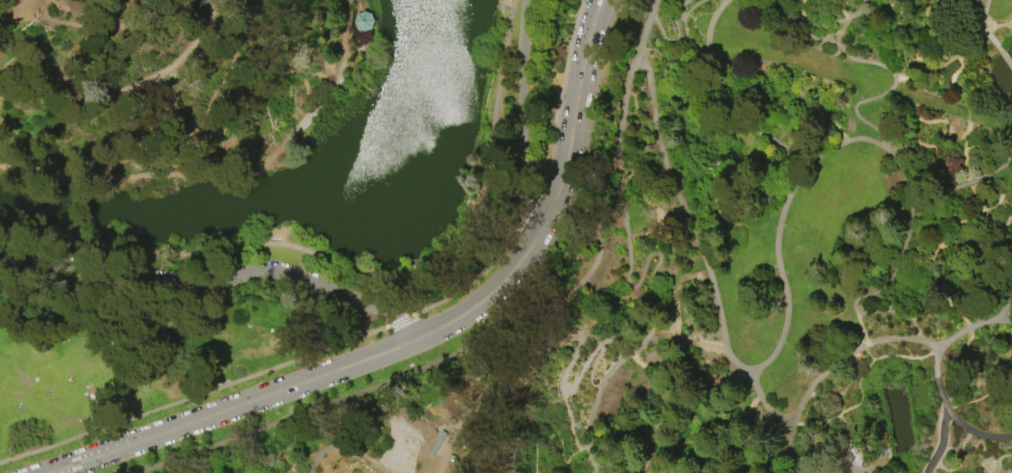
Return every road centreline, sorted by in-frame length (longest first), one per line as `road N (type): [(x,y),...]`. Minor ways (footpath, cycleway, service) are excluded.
road 1 (tertiary): [(49,472),(420,338)]
road 2 (tertiary): [(541,225),(566,158),(602,0)]
road 3 (tertiary): [(541,225),(494,291),(420,338)]

